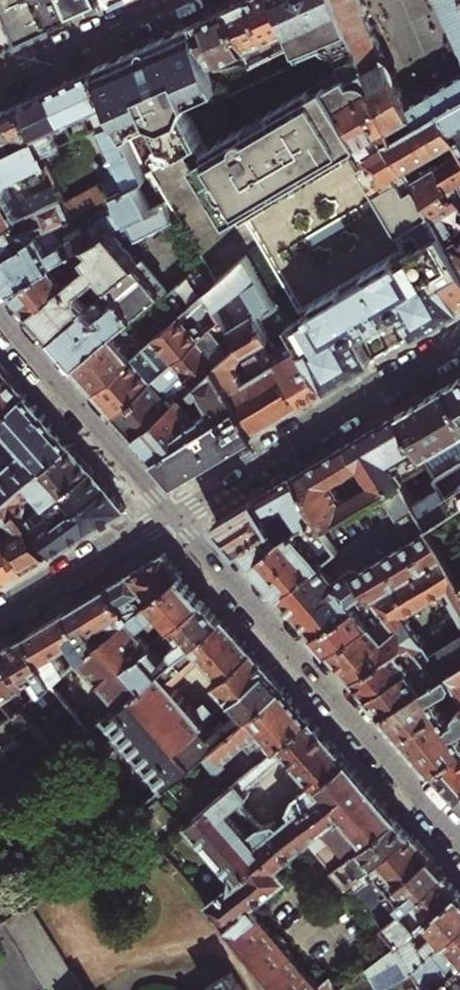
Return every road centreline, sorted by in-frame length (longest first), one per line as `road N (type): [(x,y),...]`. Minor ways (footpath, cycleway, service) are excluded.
road 1 (residential): [(459,842),(174,513)]
road 2 (tertiary): [(174,513),(459,345)]
road 3 (residential): [(174,513),(0,315)]
road 4 (tertiary): [(174,513),(0,618)]
road 5 (residential): [(0,80),(179,0)]

